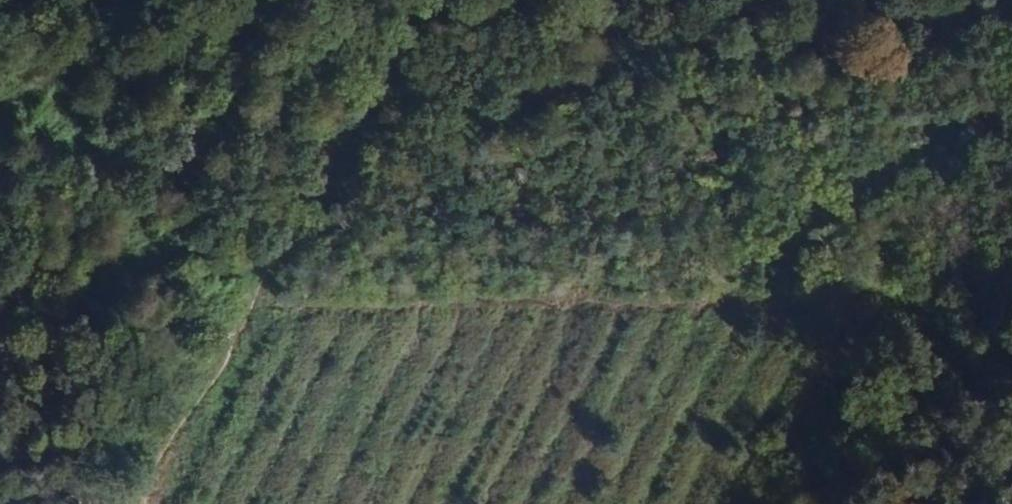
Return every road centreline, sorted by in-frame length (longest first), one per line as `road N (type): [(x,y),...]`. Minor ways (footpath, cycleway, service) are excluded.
road 1 (motorway): [(0,188),(125,207),(635,216),(1011,160)]
road 2 (motorway): [(1011,93),(601,149),(105,140),(0,126)]

